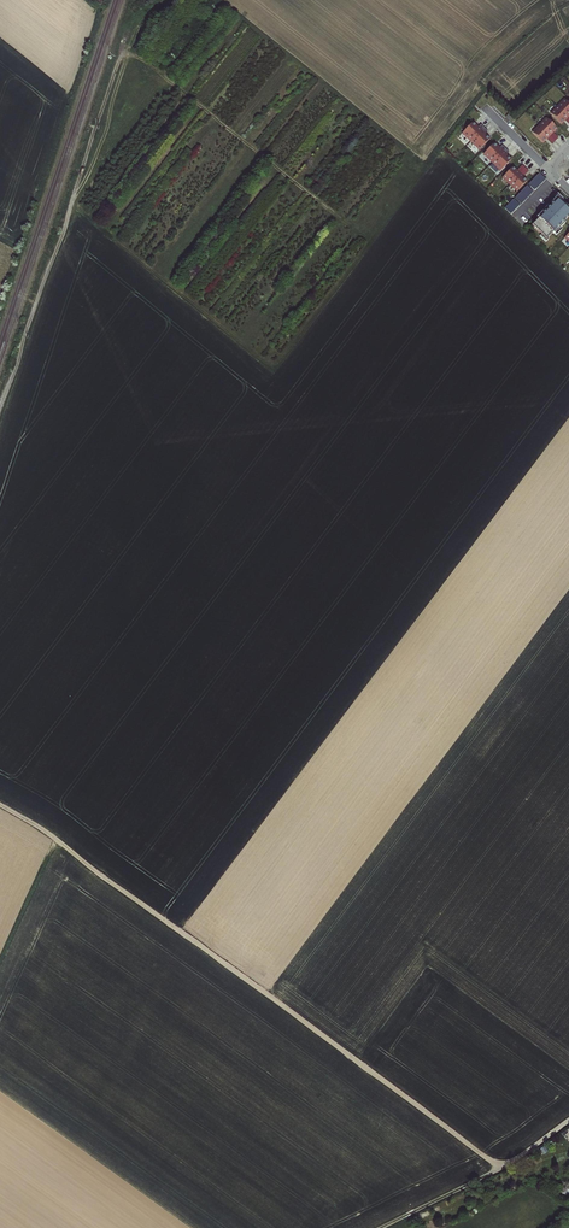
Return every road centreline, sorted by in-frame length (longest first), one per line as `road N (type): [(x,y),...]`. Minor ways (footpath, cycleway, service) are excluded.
road 1 (track): [(568,1120),(503,1167),(0,805)]
road 2 (track): [(0,407),(125,56),(139,57),(369,239)]
road 3 (track): [(503,1167),(381,1227)]

